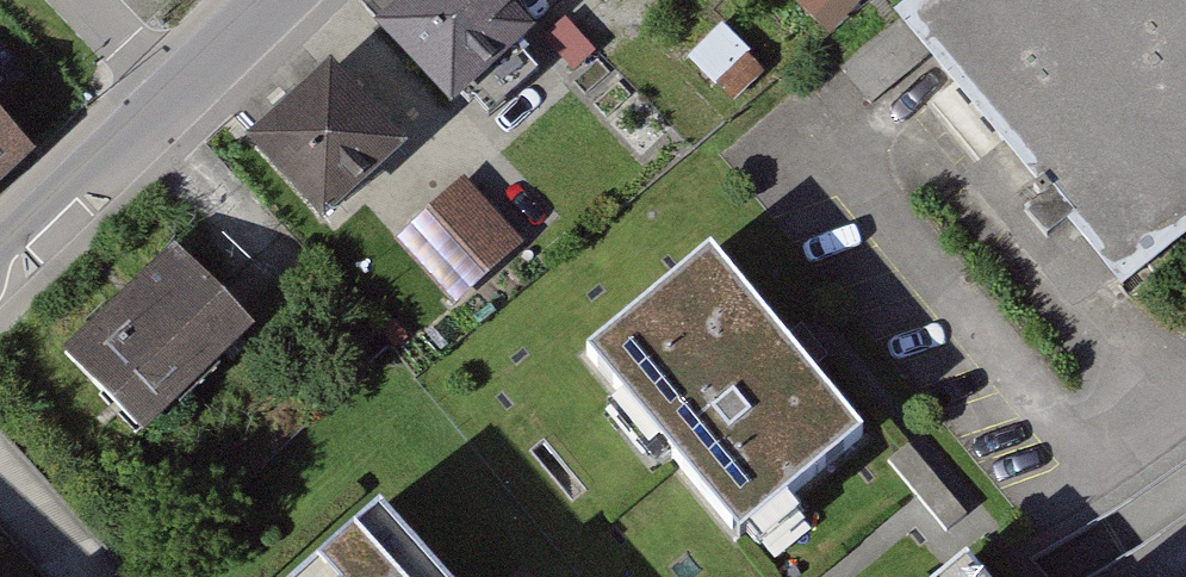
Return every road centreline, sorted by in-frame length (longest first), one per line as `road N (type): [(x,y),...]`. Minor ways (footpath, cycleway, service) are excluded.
road 1 (residential): [(275,0),(0,261)]

